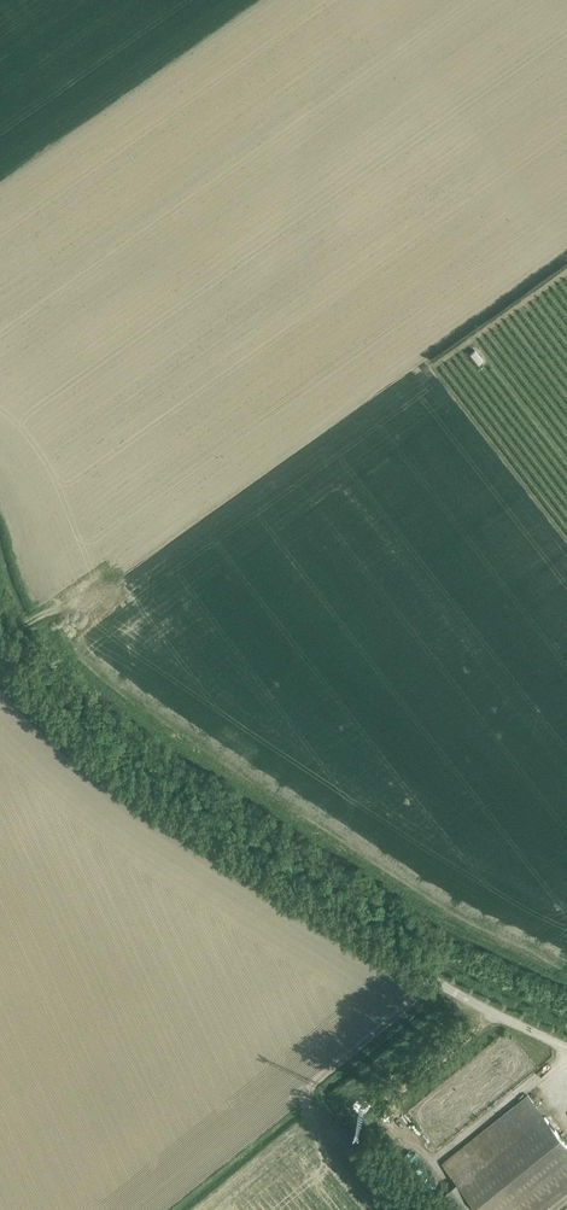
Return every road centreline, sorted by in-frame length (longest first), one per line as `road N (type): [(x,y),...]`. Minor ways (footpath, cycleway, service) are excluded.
road 1 (unclassified): [(566,1047),(454,993),(148,800),(83,750),(0,658)]
road 2 (track): [(566,272),(117,590),(34,620),(0,644)]

